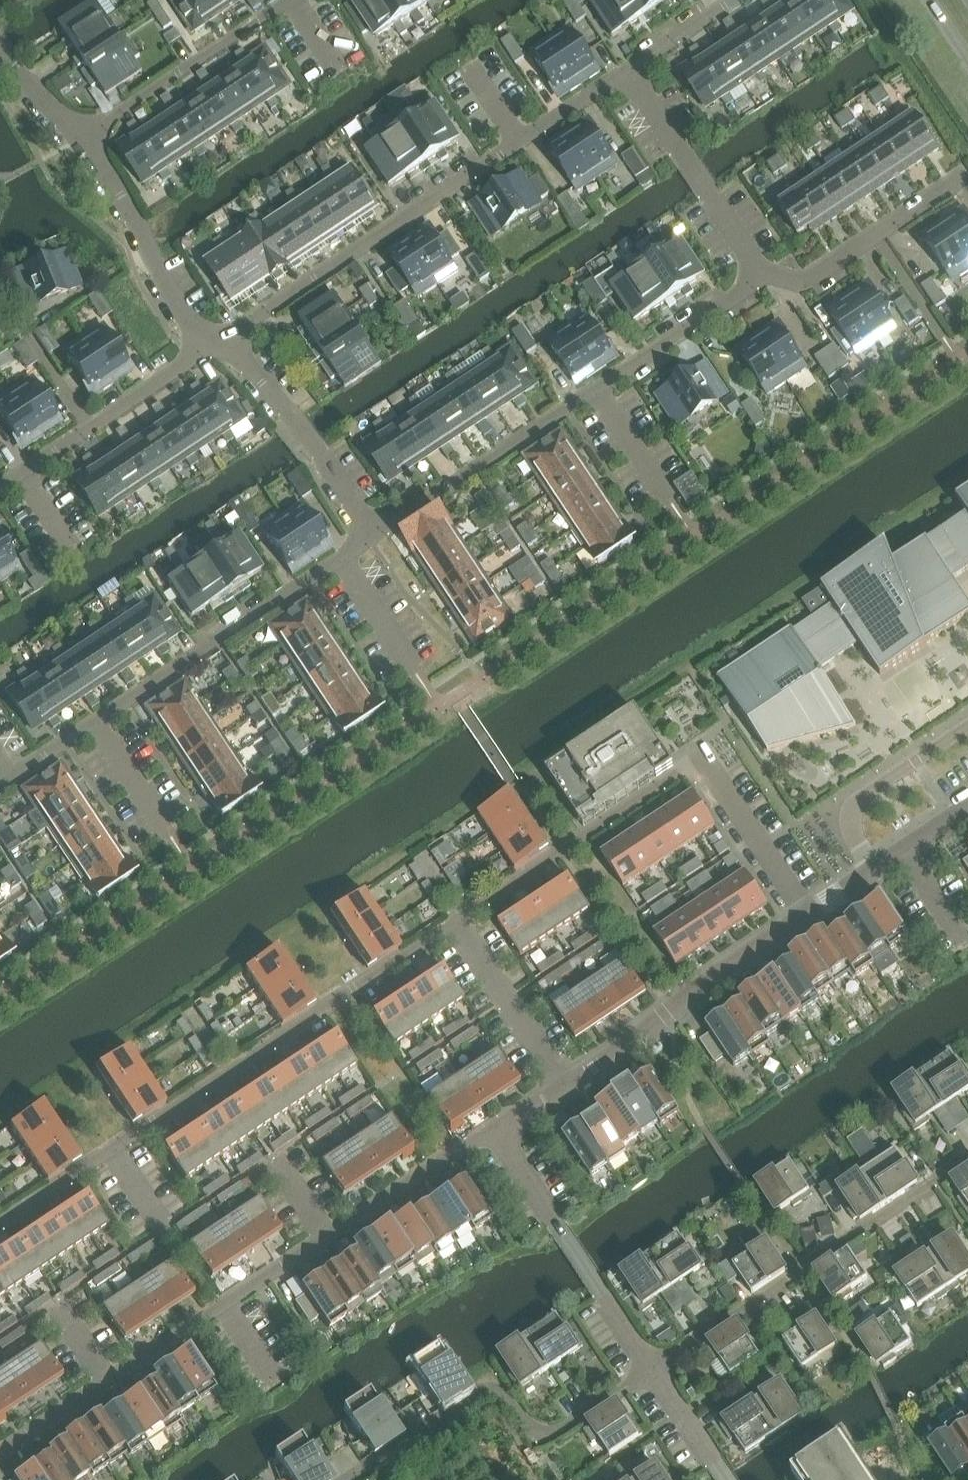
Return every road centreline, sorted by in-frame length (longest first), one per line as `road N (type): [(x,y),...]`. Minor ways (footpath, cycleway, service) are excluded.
road 1 (residential): [(496,1124),(0,1451)]
road 2 (residential): [(0,1224),(457,917)]
road 3 (residential): [(206,347),(632,74)]
road 4 (residential): [(806,916),(704,759),(457,917)]
road 5 (residential): [(651,1368),(967,1156)]
road 6 (residential): [(651,1368),(542,1432),(497,1383),(351,1479)]
road 7 (residential): [(96,722),(343,558)]
road 8 (residential): [(566,1078),(806,916)]
road 9 (residential): [(651,1368),(496,1124)]
road 10 (residential): [(377,533),(597,389)]
road 11 (residential): [(206,347),(250,363),(377,533)]
road 12 (residential): [(82,137),(286,0)]
road 13 (residential): [(82,137),(206,347)]
road 14 (residential): [(767,276),(632,74)]
road 15 (residential): [(767,276),(807,283),(967,174)]
road 16 (residential): [(26,475),(206,347)]
road 17 (residential): [(597,389),(767,276)]
road 18 (residential): [(457,917),(566,1078)]
road 19 (residential): [(806,916),(967,809)]
road 20 (residential): [(96,722),(171,837)]
road 21 (residential): [(343,558),(417,672)]
road 22 (residential): [(724,1479),(651,1368)]
road 23 (residential): [(632,74),(732,0)]
road 24 (residential): [(0,45),(82,137)]
road 25 (residential): [(597,389),(665,487)]

